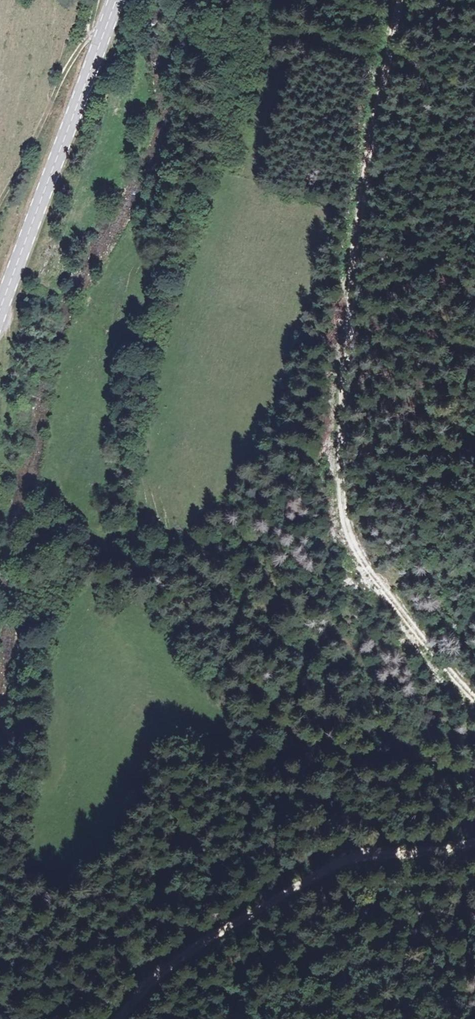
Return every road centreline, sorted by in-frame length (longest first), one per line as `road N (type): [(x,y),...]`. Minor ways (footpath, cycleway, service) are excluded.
road 1 (track): [(474,700),(370,574),(343,507),(354,242),(399,0)]
road 2 (track): [(120,1018),(155,978),(210,936),(339,862),(474,840)]
road 3 (secondary): [(115,0),(0,309)]

